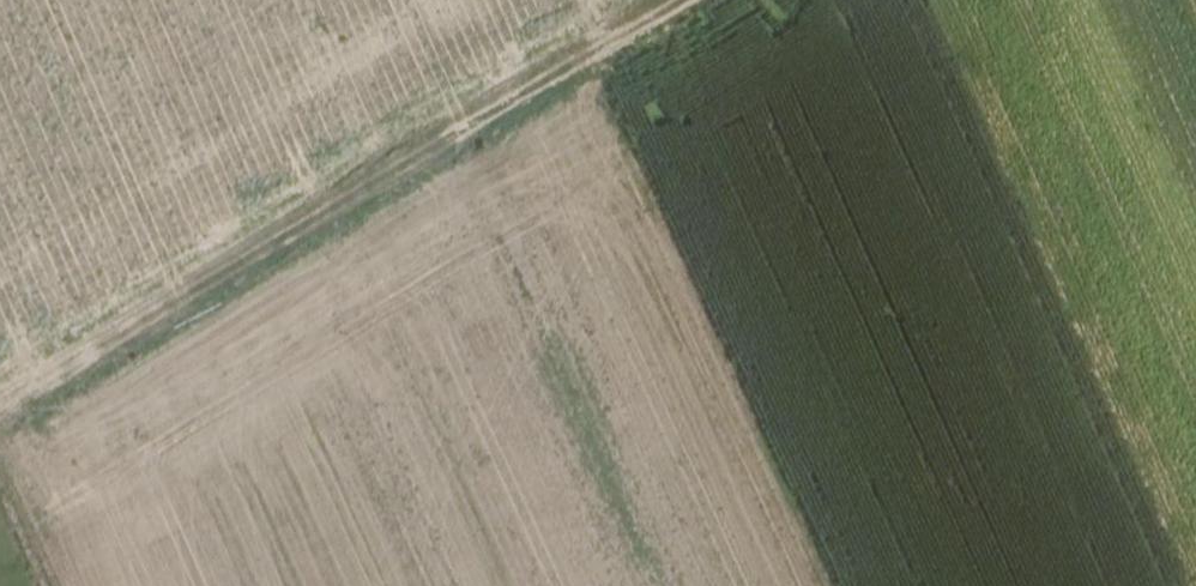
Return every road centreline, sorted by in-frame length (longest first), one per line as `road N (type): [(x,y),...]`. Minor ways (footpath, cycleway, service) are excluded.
road 1 (track): [(0,418),(691,0)]

